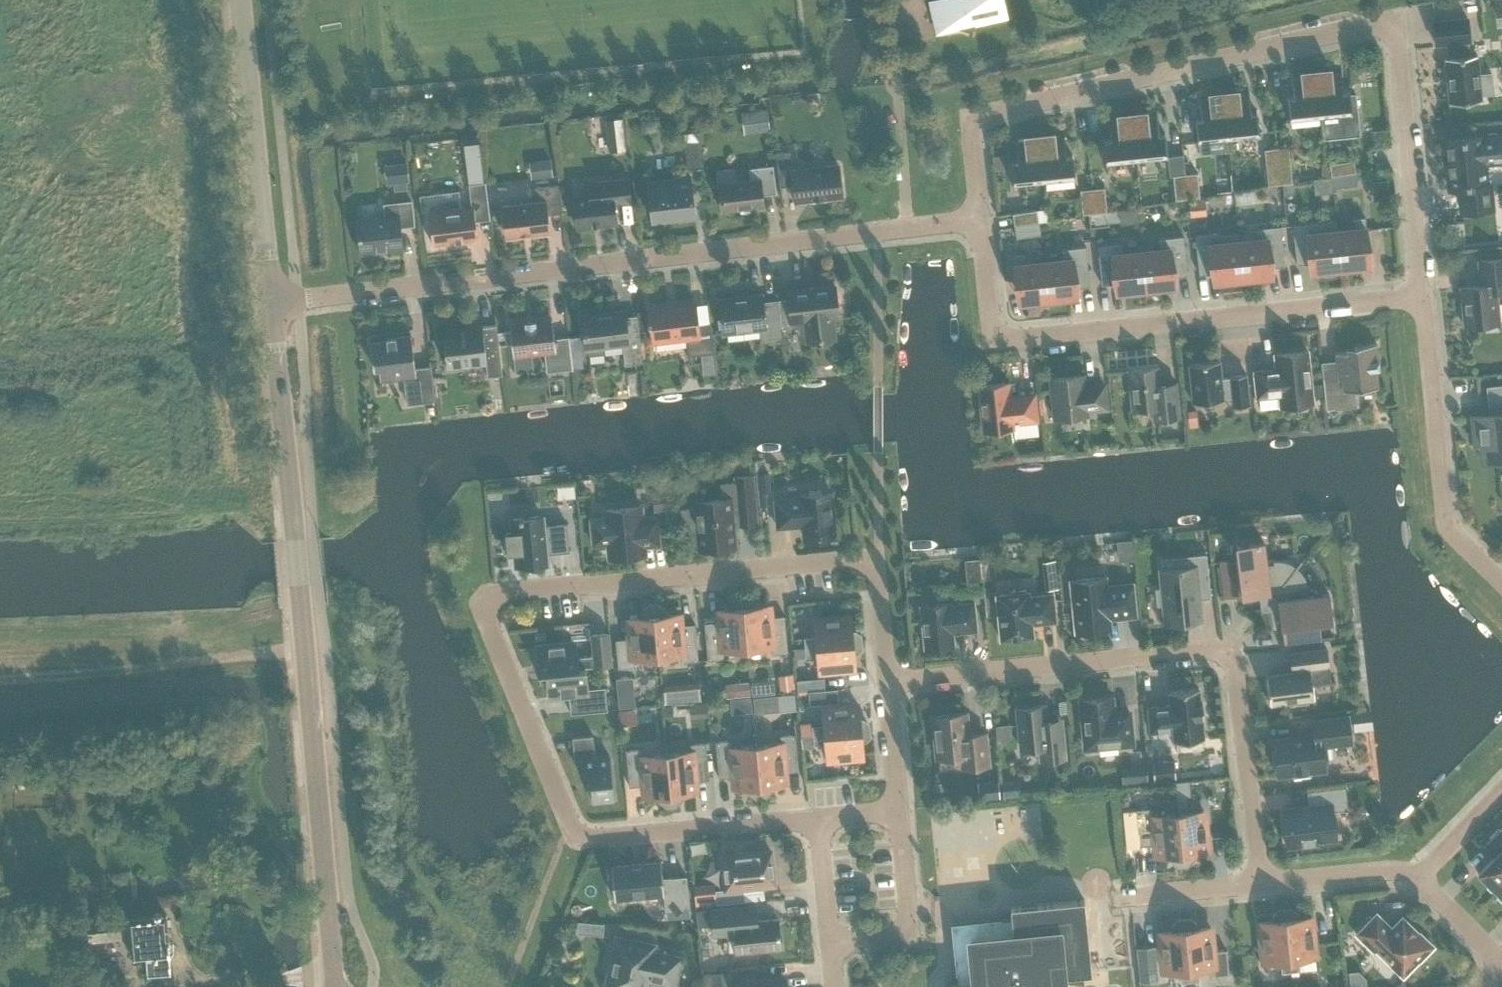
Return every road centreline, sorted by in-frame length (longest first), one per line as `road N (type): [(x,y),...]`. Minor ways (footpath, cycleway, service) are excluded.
road 1 (residential): [(817,823),(582,837),(568,824),(492,623),(492,601),(510,592),(877,564),(893,680)]
road 2 (residential): [(273,309),(978,225)]
road 3 (tertiary): [(338,986),(273,309)]
road 4 (residential): [(1261,884),(1232,645),(893,680)]
road 5 (residential): [(1423,299),(1018,345),(996,330),(978,225)]
road 6 (residential): [(978,225),(976,132),(994,114),(1389,24)]
road 7 (residential): [(1501,587),(1442,523),(1423,299)]
road 8 (tertiary): [(273,309),(237,0)]
road 9 (track): [(303,652),(0,673)]
road 10 (residential): [(1423,299),(1389,24)]
road 11 (residential): [(900,816),(911,937),(830,947)]
road 12 (residential): [(1261,884),(1415,876)]
road 13 (residential): [(1116,902),(1261,884)]
road 14 (residential): [(893,680),(900,816)]
road 15 (residential): [(1415,876),(1497,972)]
road 16 (residential): [(830,947),(817,823)]
road 17 (residential): [(1415,876),(1501,786)]

